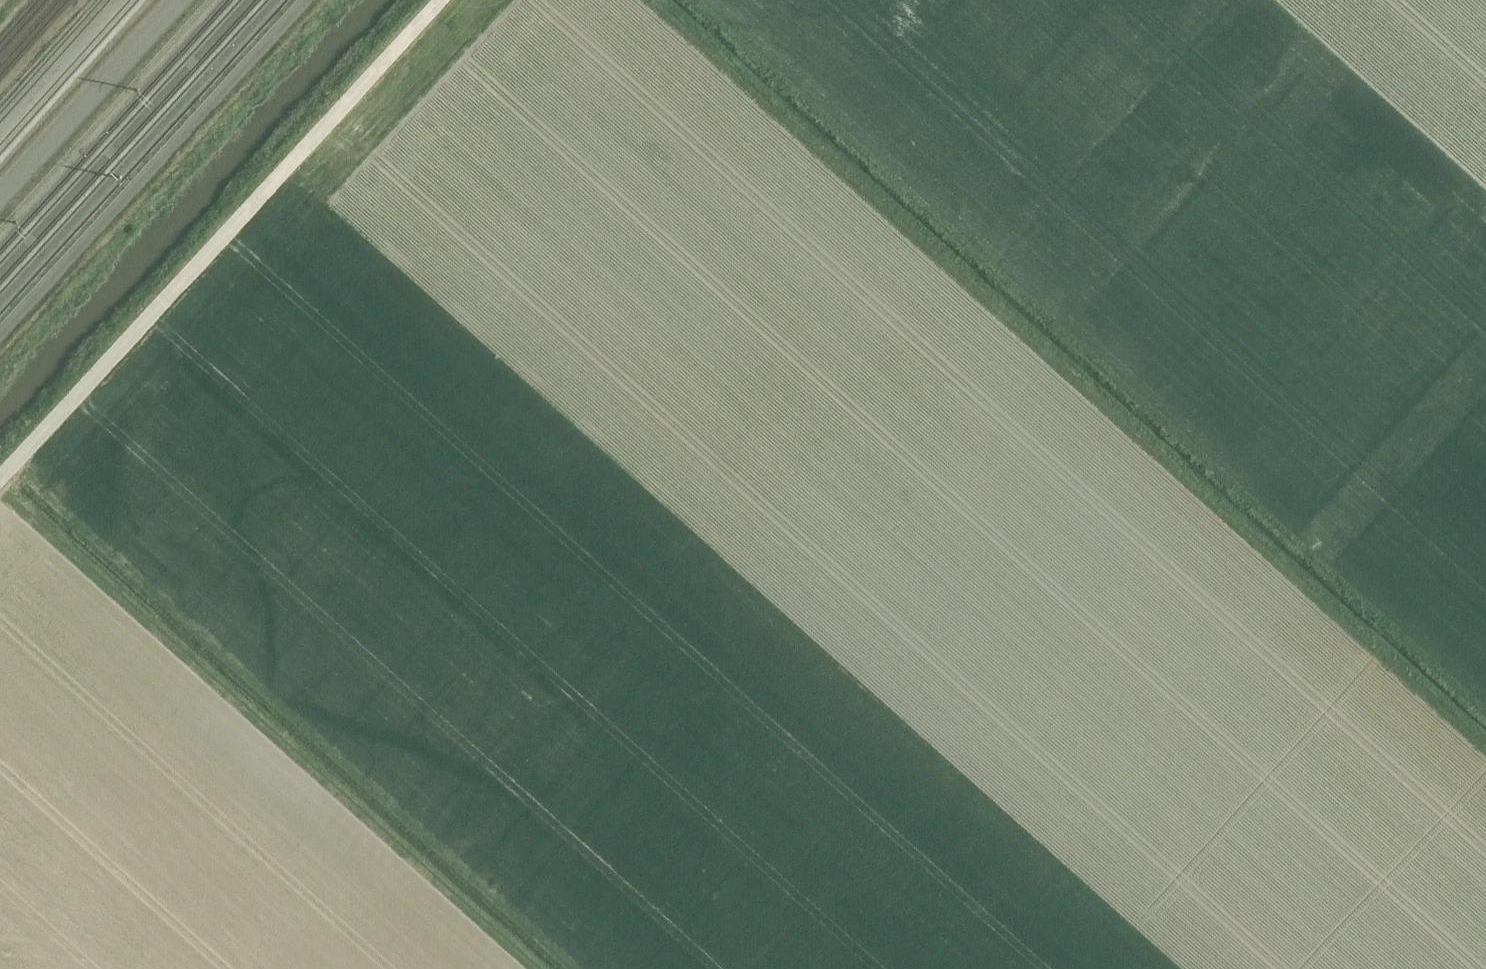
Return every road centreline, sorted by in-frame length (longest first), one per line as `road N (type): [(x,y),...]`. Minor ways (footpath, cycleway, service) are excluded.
road 1 (track): [(0,481),(443,0)]

